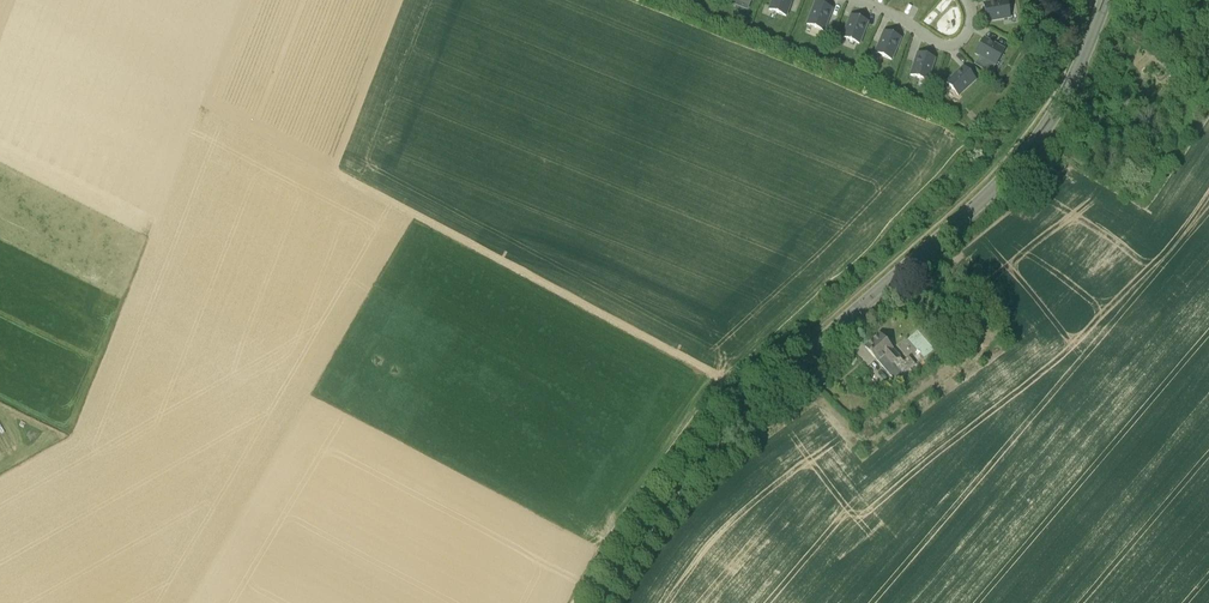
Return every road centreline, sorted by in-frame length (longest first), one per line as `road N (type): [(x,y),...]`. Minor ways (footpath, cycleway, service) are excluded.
road 1 (tertiary): [(599,602),(667,499),(734,420),(1025,155),(1067,89),(1105,0)]

